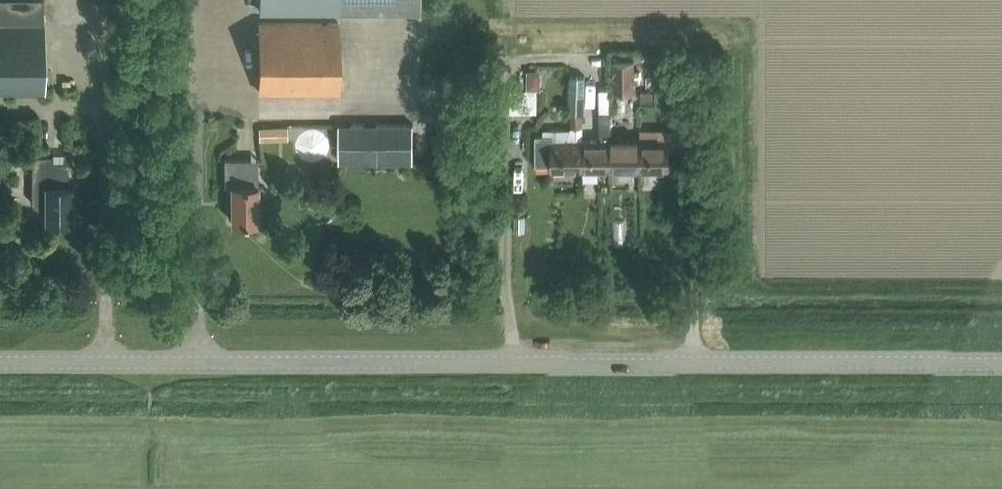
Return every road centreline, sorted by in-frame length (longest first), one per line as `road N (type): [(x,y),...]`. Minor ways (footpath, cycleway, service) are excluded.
road 1 (unclassified): [(1001,364),(0,364)]

